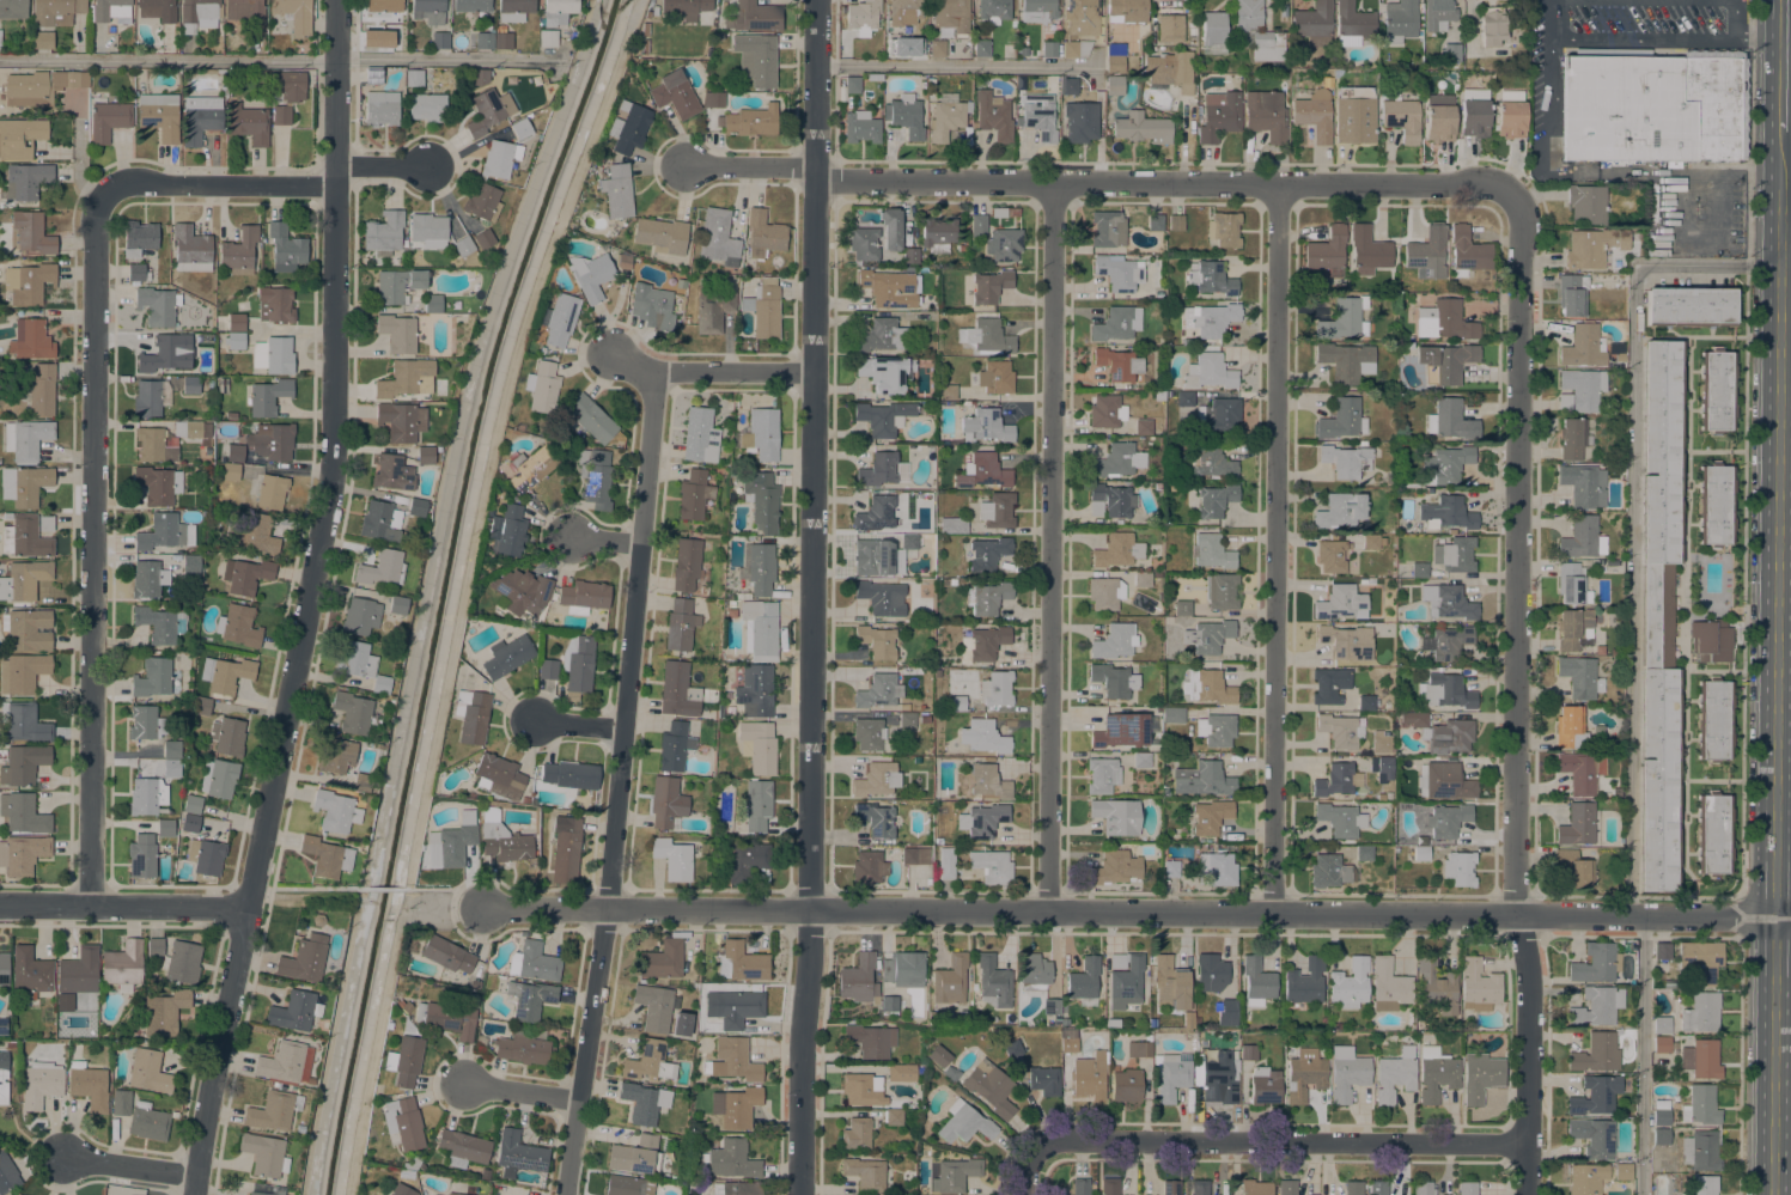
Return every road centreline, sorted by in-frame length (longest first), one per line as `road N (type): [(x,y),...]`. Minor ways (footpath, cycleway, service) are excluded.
road 1 (residential): [(196,1194),(330,493),(336,0)]
road 2 (tertiary): [(801,1194),(817,372),(815,0)]
road 3 (primary): [(1771,1194),(1779,133)]
road 4 (residential): [(1528,1194),(1528,952),(1513,891),(1521,214),(1512,193)]
road 5 (tertiary): [(1790,919),(809,910)]
road 6 (residential): [(565,1194),(628,733),(659,371)]
road 7 (residential): [(1512,193),(1488,185),(816,181),(693,170)]
road 8 (residential): [(1272,914),(1280,187)]
road 9 (residential): [(1044,912),(1049,185)]
road 10 (residential): [(91,904),(97,212),(104,197)]
road 11 (residential): [(1529,1144),(1056,1141),(1032,1153)]
road 12 (residential): [(809,910),(483,906)]
road 13 (residential): [(248,906),(0,903)]
road 14 (residential): [(335,185),(116,185),(104,197)]
road 15 (residential): [(817,372),(659,371),(614,359)]
road 16 (residential): [(199,1176),(63,1154)]
road 17 (residential): [(579,1099),(459,1081)]

